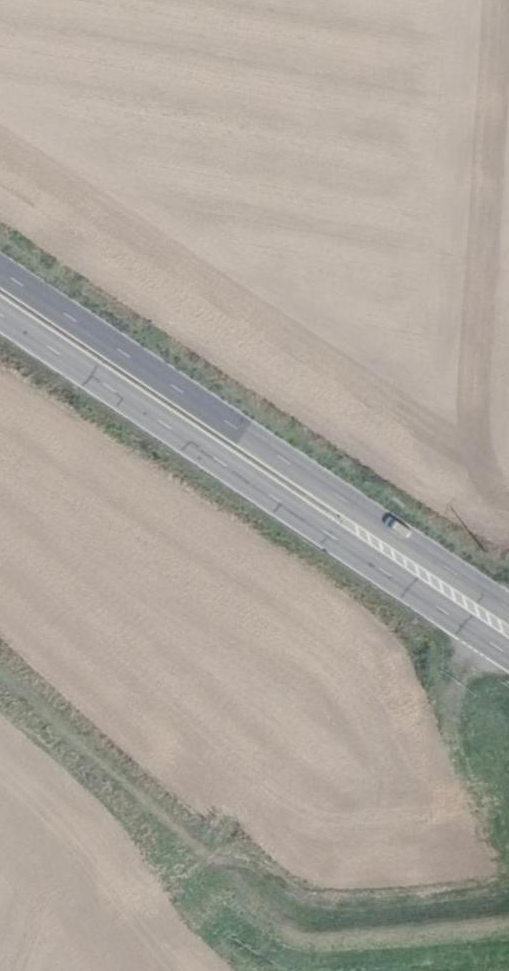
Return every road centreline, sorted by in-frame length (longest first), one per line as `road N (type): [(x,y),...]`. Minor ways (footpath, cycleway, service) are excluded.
road 1 (primary): [(508,610),(0,269)]
road 2 (primary): [(0,318),(508,658)]
road 3 (track): [(0,674),(207,858),(247,866),(302,917),(492,905),(508,897)]

